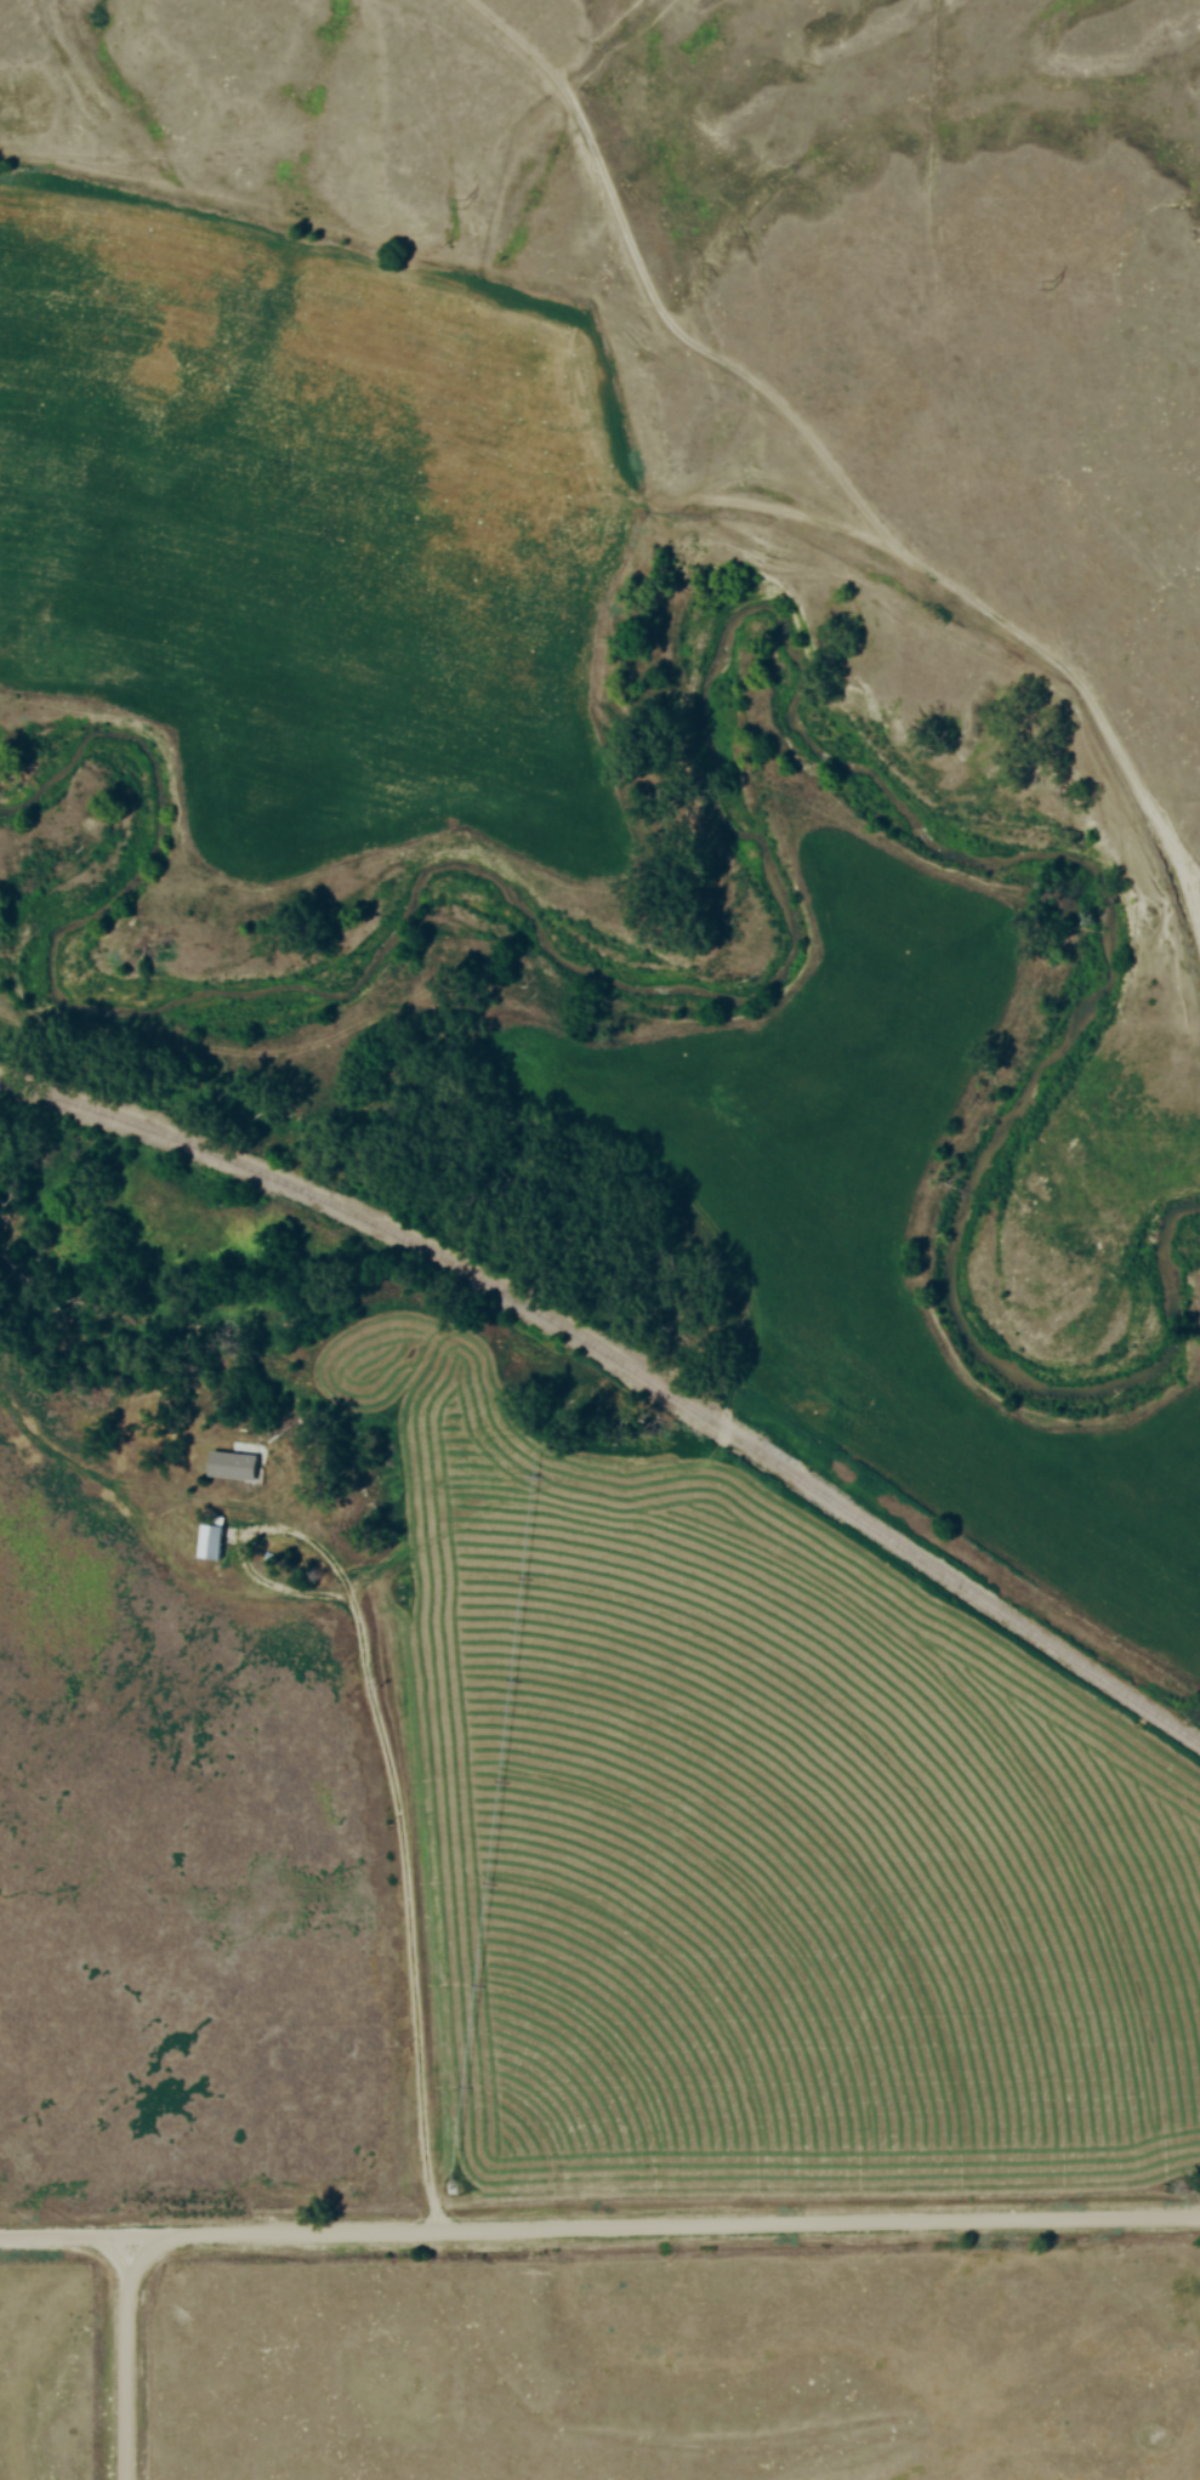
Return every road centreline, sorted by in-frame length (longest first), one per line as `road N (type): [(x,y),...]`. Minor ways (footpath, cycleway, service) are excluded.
road 1 (residential): [(1199,2222),(131,2240),(133,2479)]
road 2 (residential): [(0,2240),(131,2240)]

